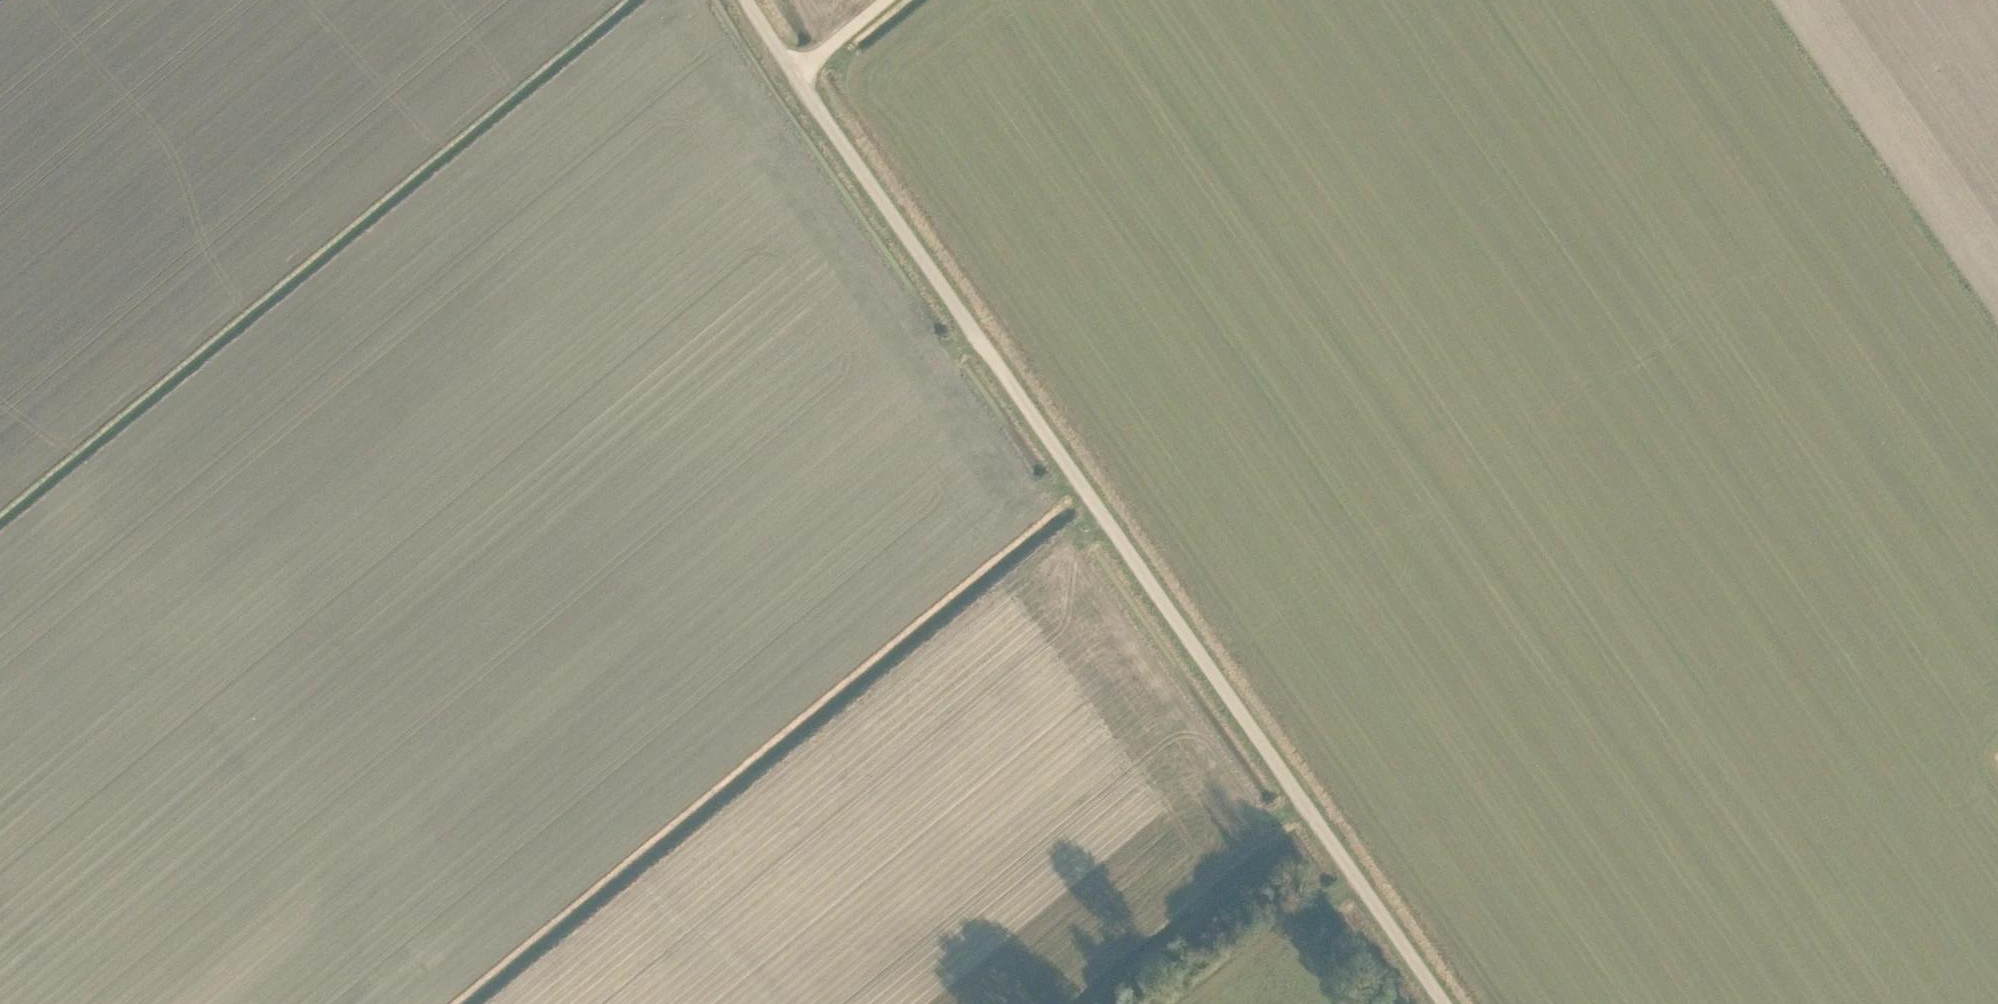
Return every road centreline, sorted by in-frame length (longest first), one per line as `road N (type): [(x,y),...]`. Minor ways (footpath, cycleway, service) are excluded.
road 1 (unclassified): [(1447,1003),(748,0)]

